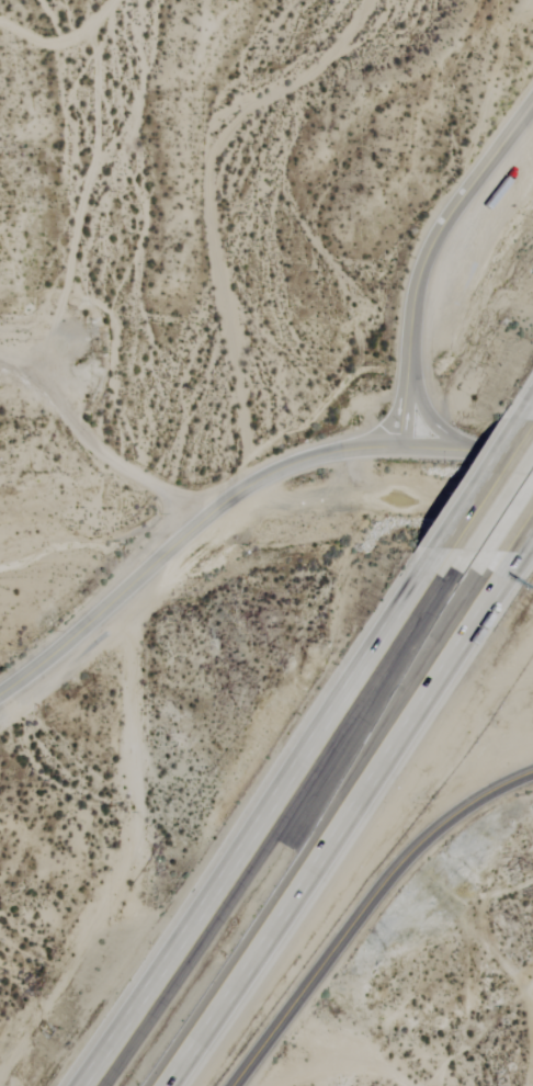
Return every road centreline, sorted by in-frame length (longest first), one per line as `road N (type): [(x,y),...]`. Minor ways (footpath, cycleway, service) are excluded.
road 1 (tertiary): [(0,699),(238,499),(281,473),(365,448),(532,451)]
road 2 (motorway): [(424,569),(98,1085)]
road 3 (motorway): [(171,1085),(491,582)]
road 4 (tertiary): [(232,1085),(410,853),(474,802),(532,772)]
road 5 (tertiary): [(409,445),(424,279),(444,231),(532,112)]
road 6 (track): [(217,517),(116,450),(18,358),(0,353)]
road 7 (motorway): [(532,406),(424,569)]

